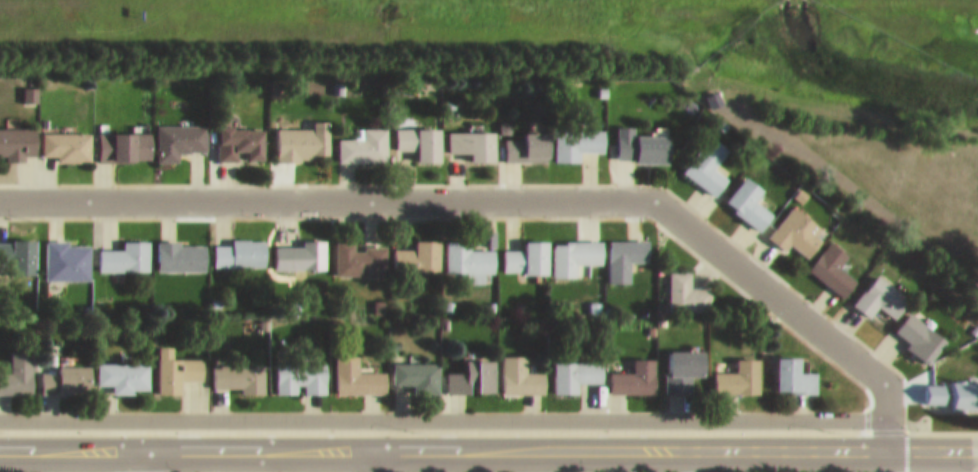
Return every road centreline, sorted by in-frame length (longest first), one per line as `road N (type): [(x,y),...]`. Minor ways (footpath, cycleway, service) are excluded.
road 1 (residential): [(0,191),(648,192),(878,372),(888,441)]
road 2 (tertiary): [(370,442),(977,441)]
road 3 (tertiary): [(0,443),(370,442)]

